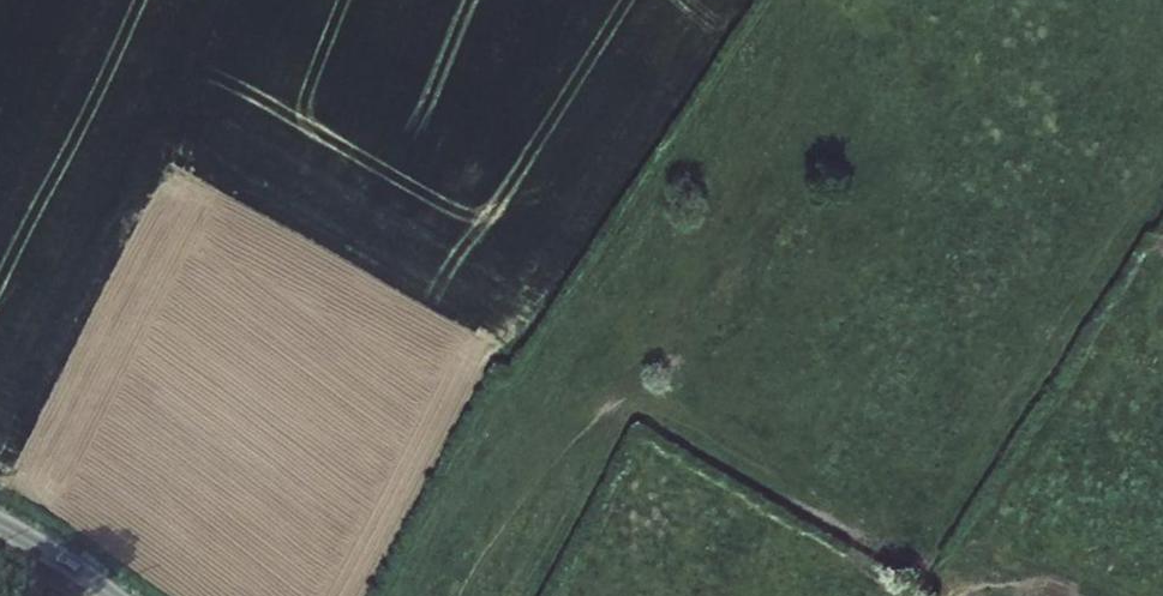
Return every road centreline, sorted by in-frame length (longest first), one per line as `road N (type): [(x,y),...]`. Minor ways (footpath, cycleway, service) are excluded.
road 1 (unclassified): [(115,595),(0,523)]

